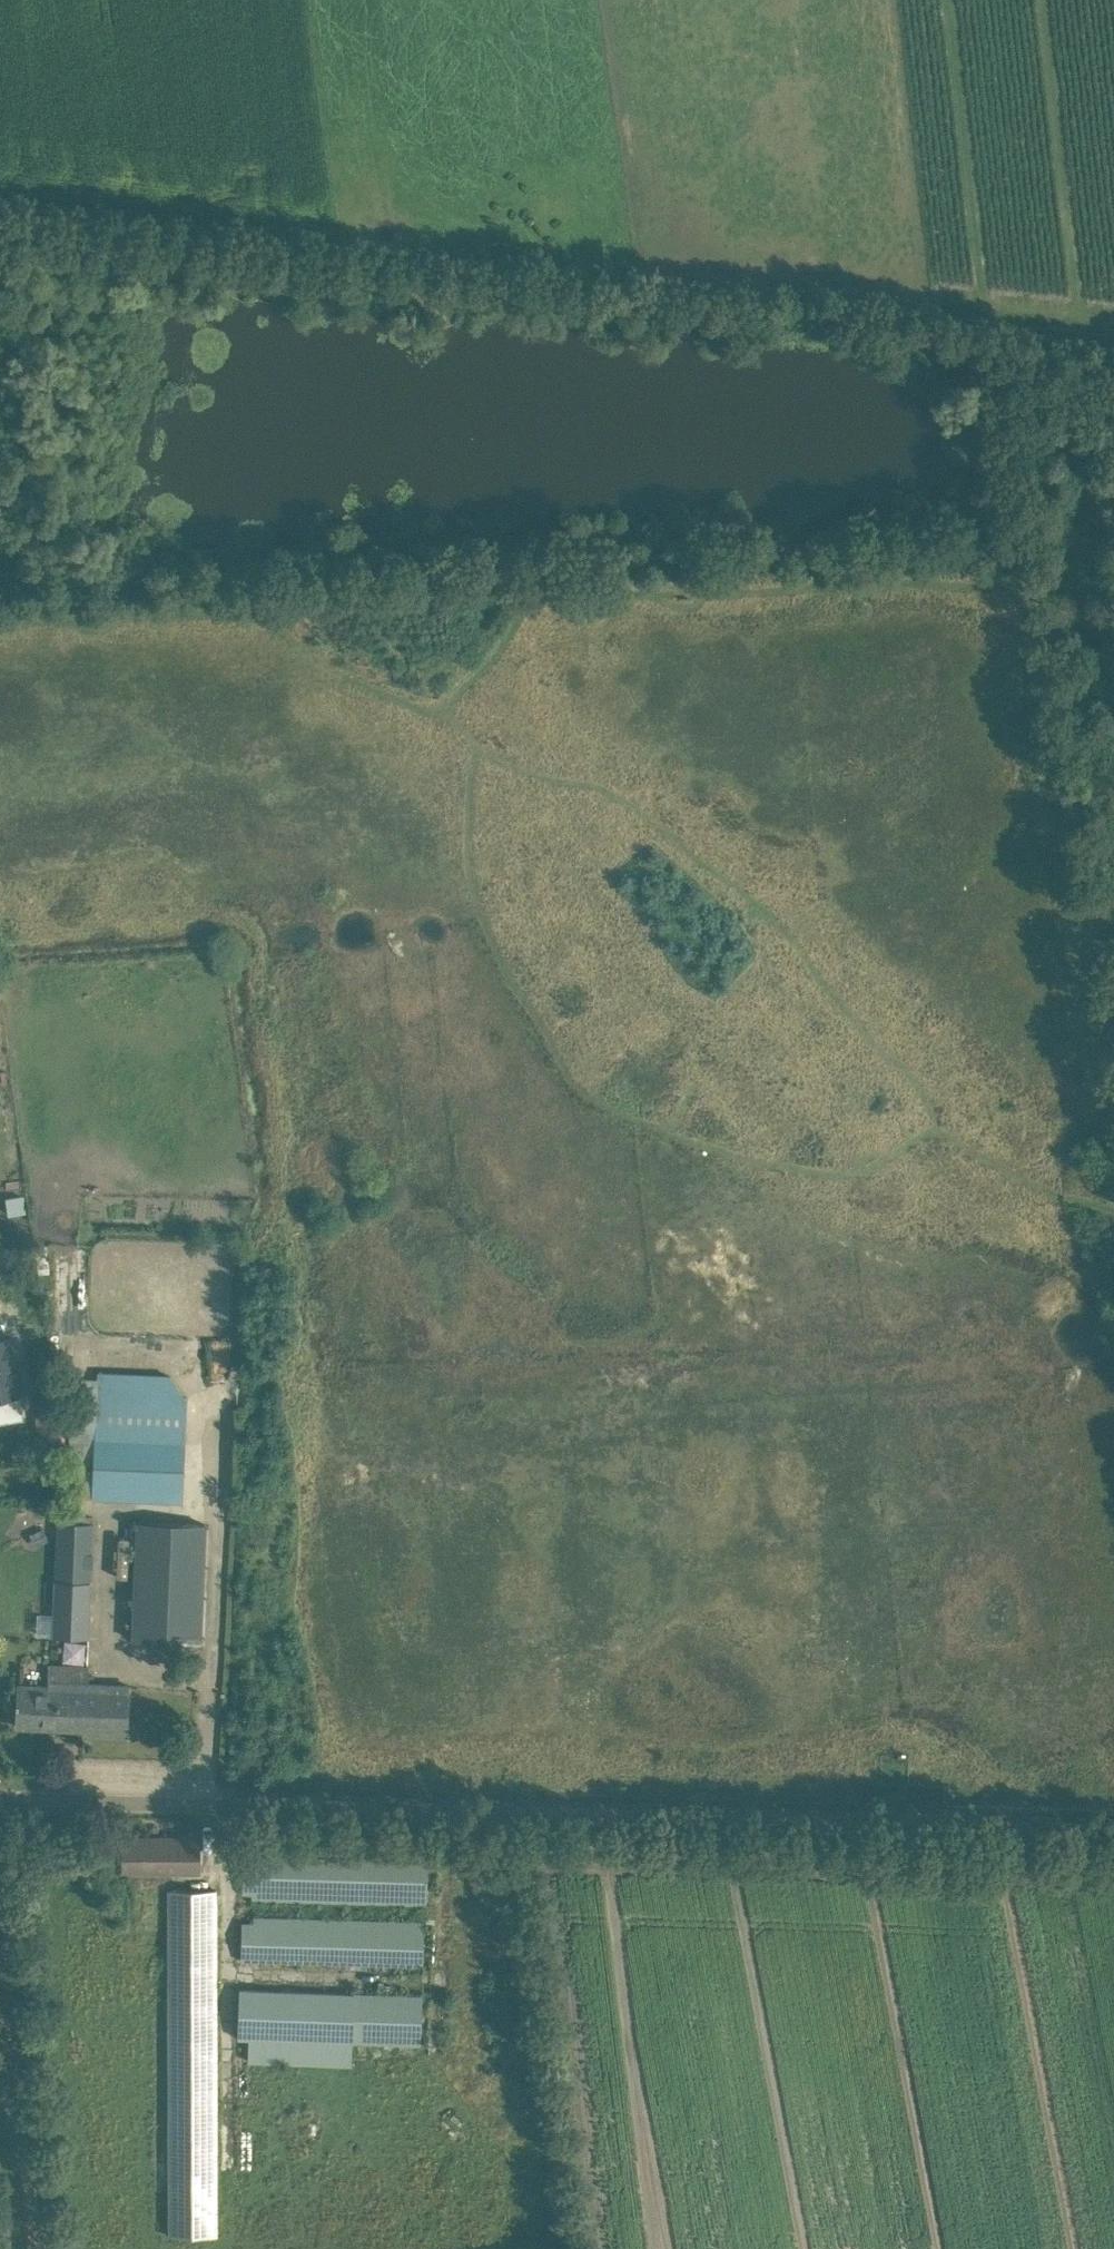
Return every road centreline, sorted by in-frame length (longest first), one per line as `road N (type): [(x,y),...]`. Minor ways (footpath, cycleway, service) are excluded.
road 1 (unclassified): [(1113,1828),(0,1797)]
road 2 (track): [(0,1973),(37,2248)]

